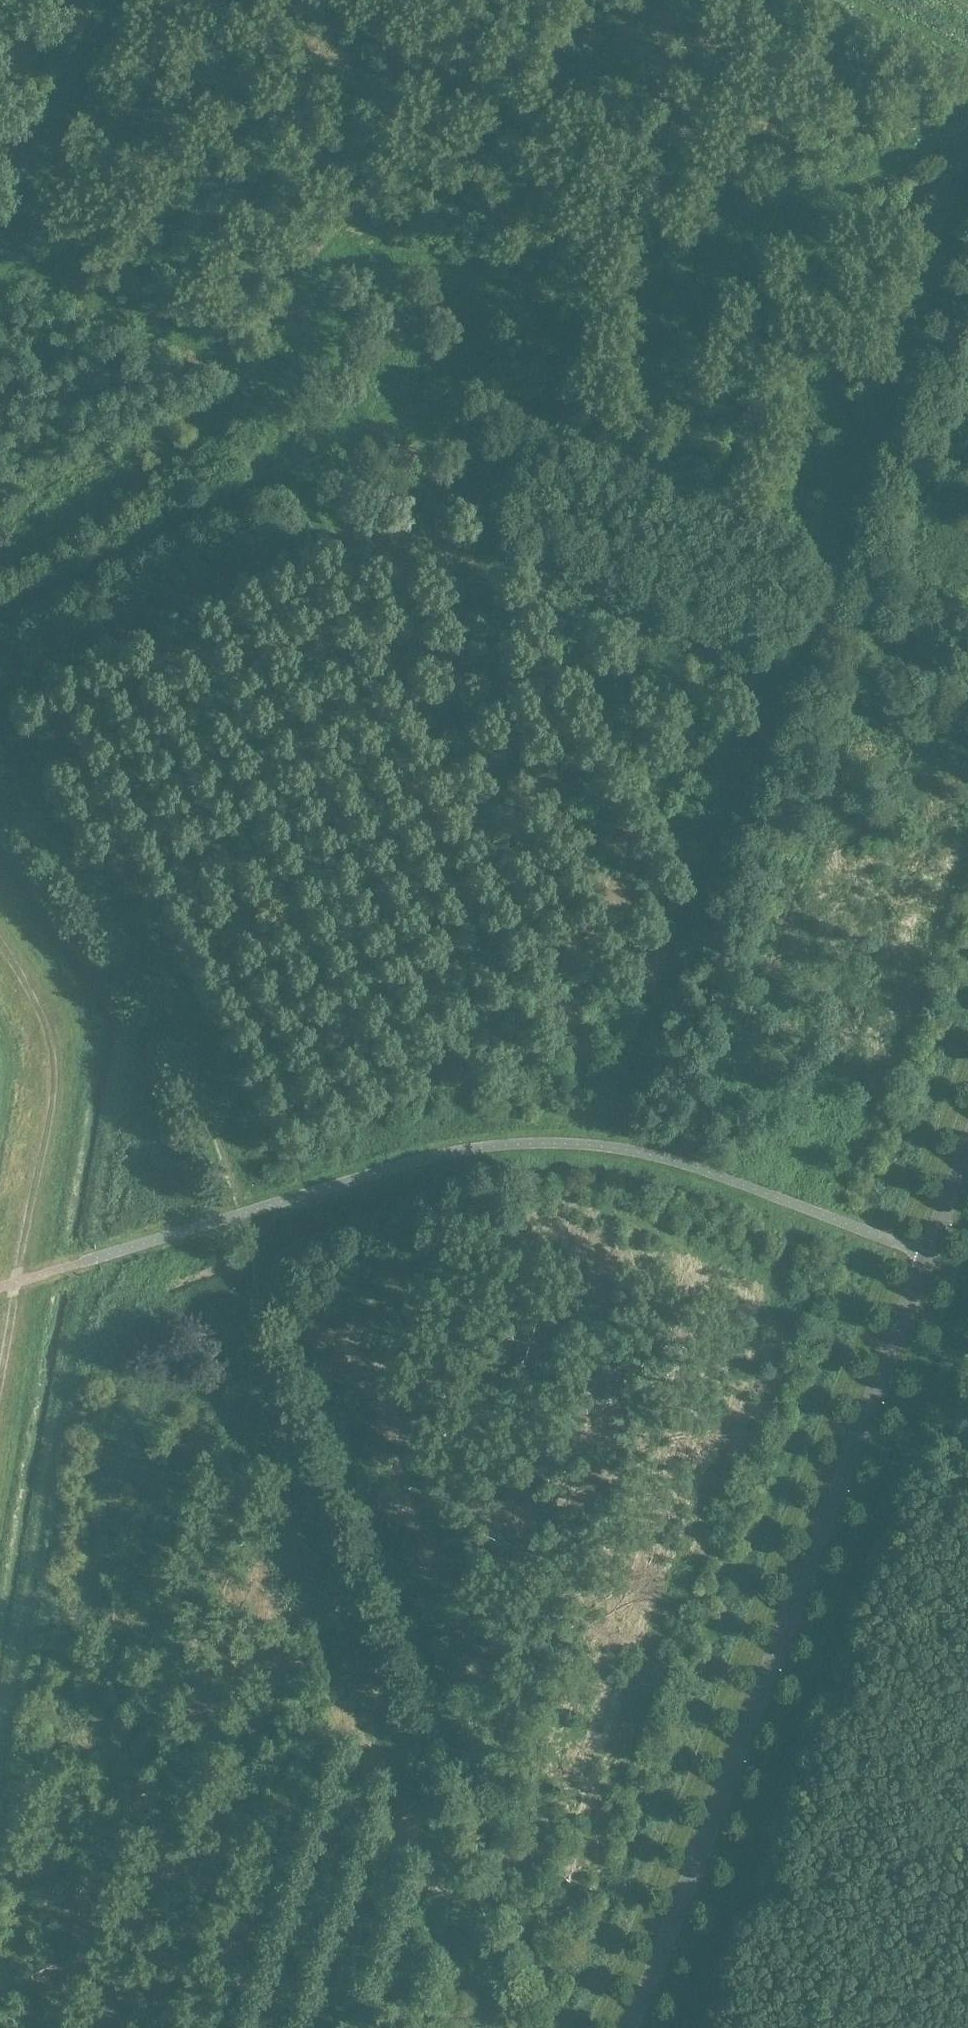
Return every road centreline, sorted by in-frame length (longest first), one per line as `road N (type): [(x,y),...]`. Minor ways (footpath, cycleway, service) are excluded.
road 1 (track): [(0,1376),(48,1039),(0,959)]

